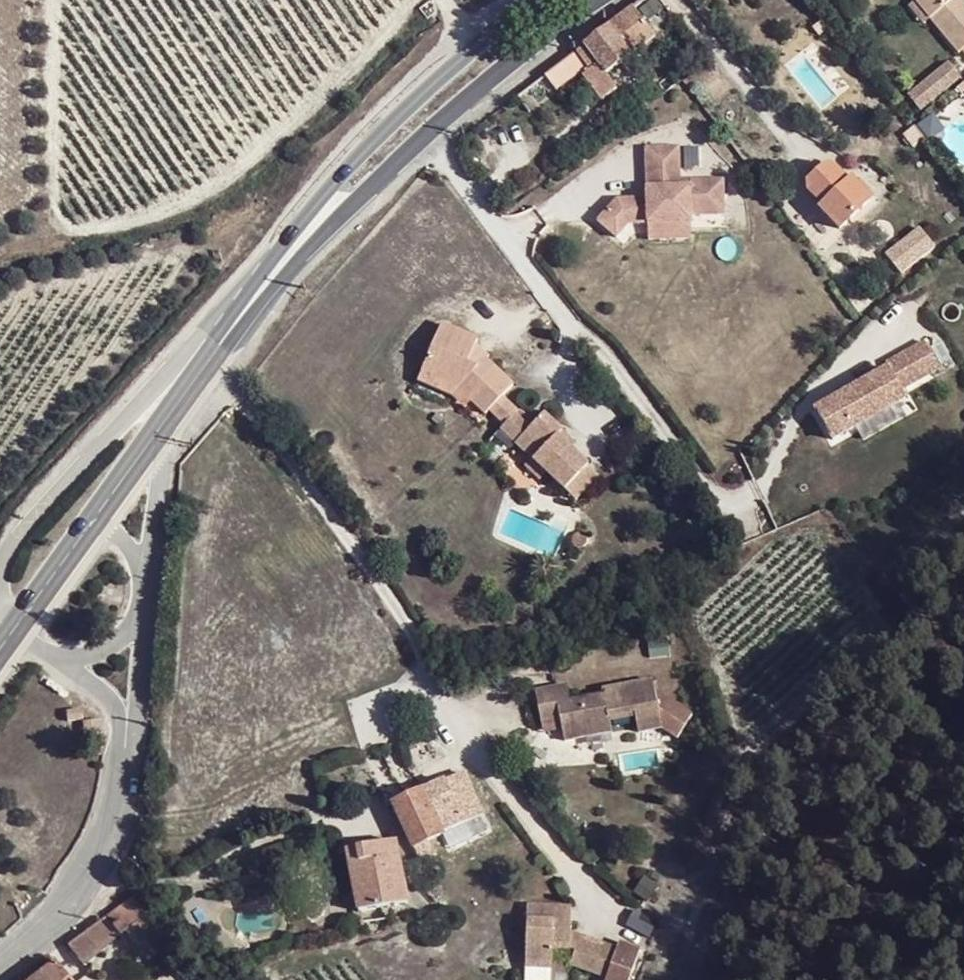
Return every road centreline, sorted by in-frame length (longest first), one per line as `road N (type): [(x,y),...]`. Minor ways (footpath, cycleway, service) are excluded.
road 1 (track): [(55,0),(54,204),(74,231),(191,201),(323,95),(417,0)]
road 2 (tertiary): [(267,282),(422,135),(597,0)]
road 3 (residential): [(267,282),(199,334),(22,529),(8,549),(0,589)]
road 4 (tertiary): [(477,46),(347,169),(267,282)]
road 5 (residential): [(0,960),(91,878),(122,807),(130,744)]
road 6 (tertiary): [(267,282),(166,423)]
road 7 (residential): [(147,593),(166,423)]
road 8 (residential): [(130,744),(147,593)]
road 9 (tertiary): [(98,517),(18,631)]
road 10 (residential): [(51,654),(74,656),(112,642),(138,616),(147,593)]
road 11 (residential): [(51,654),(111,698),(130,744)]

